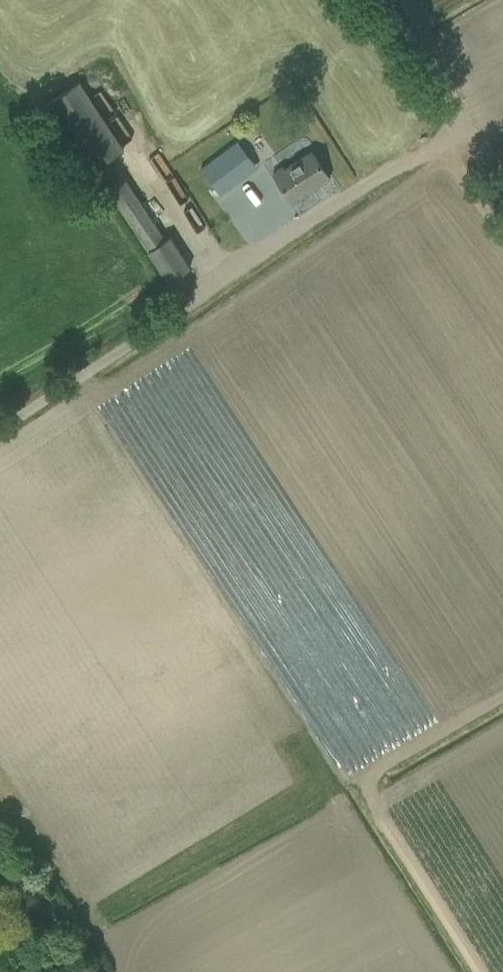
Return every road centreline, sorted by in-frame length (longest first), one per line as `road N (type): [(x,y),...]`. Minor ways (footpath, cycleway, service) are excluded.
road 1 (track): [(378,0),(451,98),(434,138),(0,427)]

